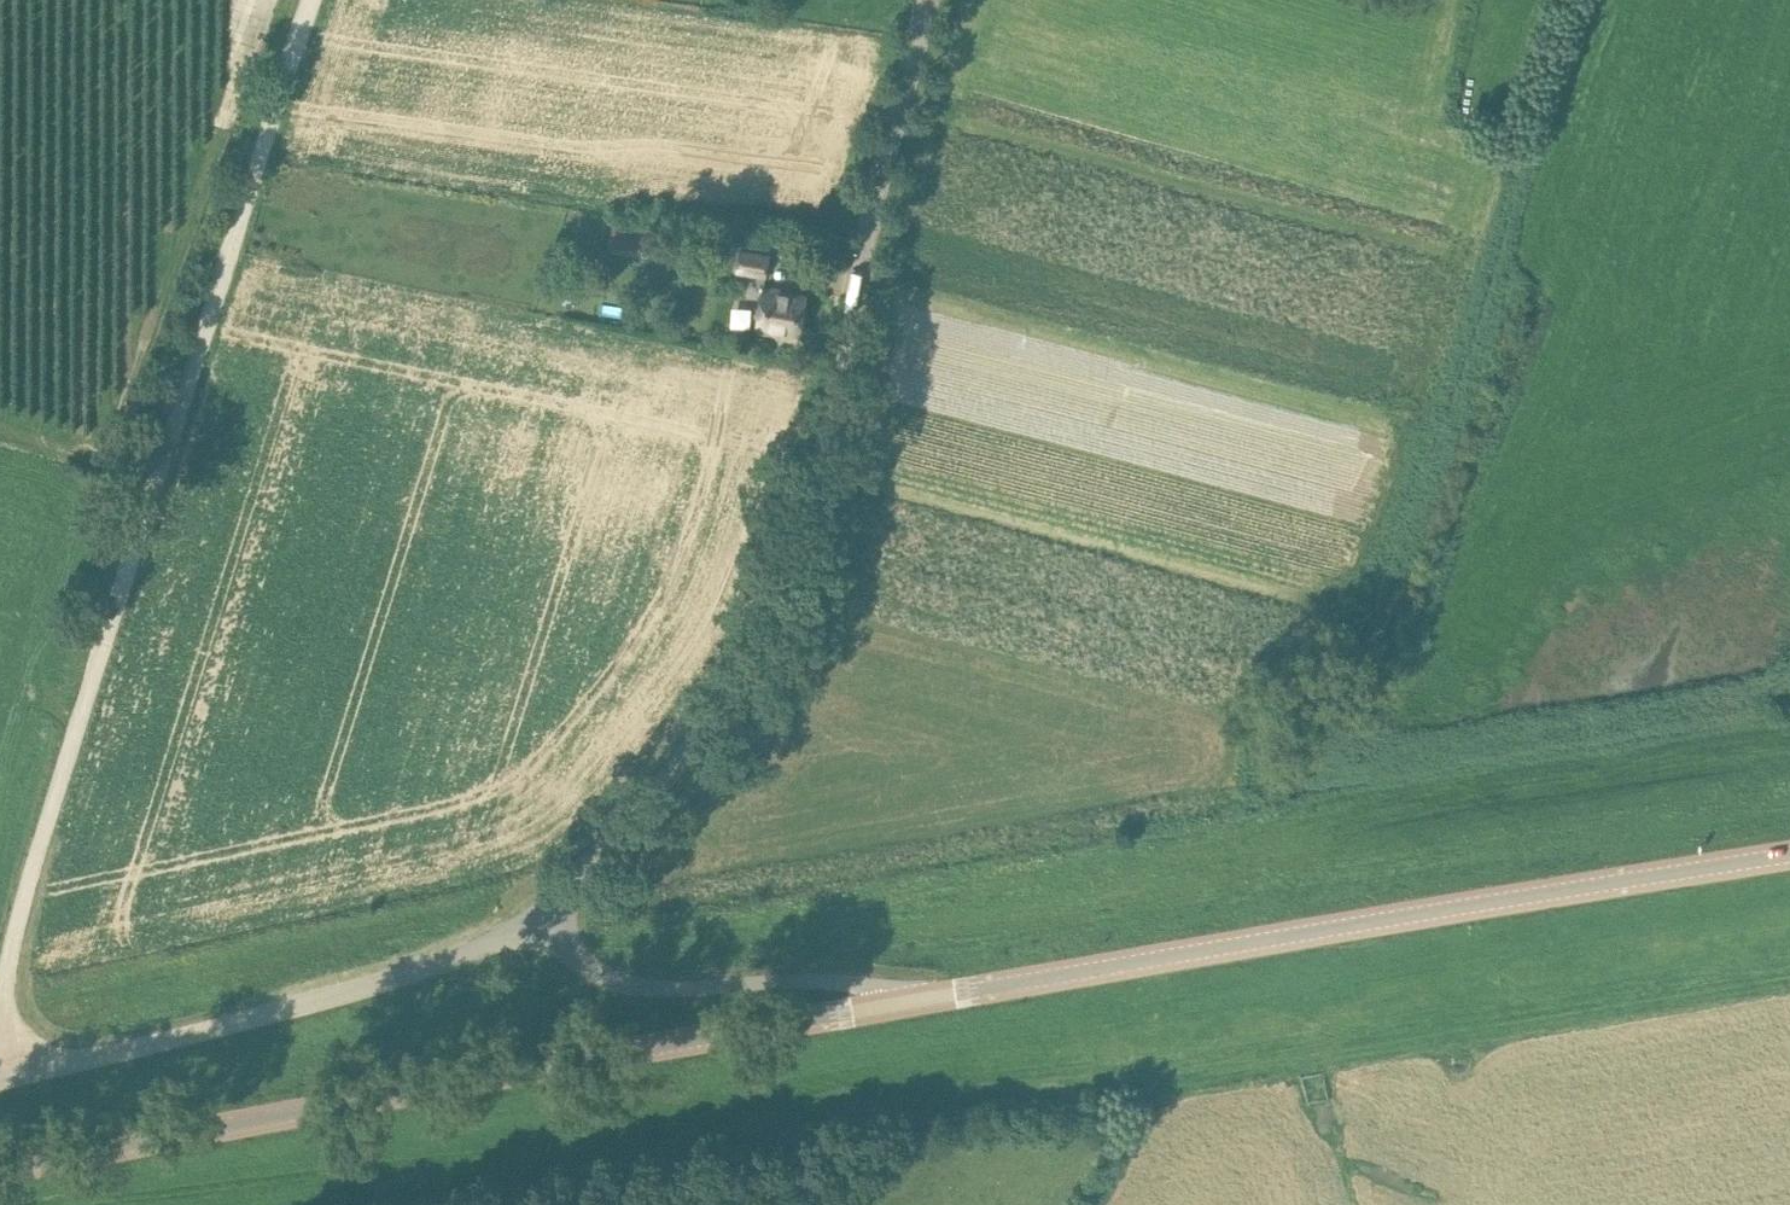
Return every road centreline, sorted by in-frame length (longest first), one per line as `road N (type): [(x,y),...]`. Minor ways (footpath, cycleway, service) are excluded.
road 1 (unclassified): [(0,1028),(153,461),(312,0)]
road 2 (unclassified): [(535,916),(719,714),(779,609),(797,560),(874,207),(929,0)]
road 3 (secondary): [(0,1176),(903,1003)]
road 4 (secondary): [(903,1003),(1789,867)]
road 5 (unclassified): [(535,916),(506,942),(372,991),(0,1085)]
road 6 (unclassified): [(903,1003),(858,984),(615,979),(535,916)]

